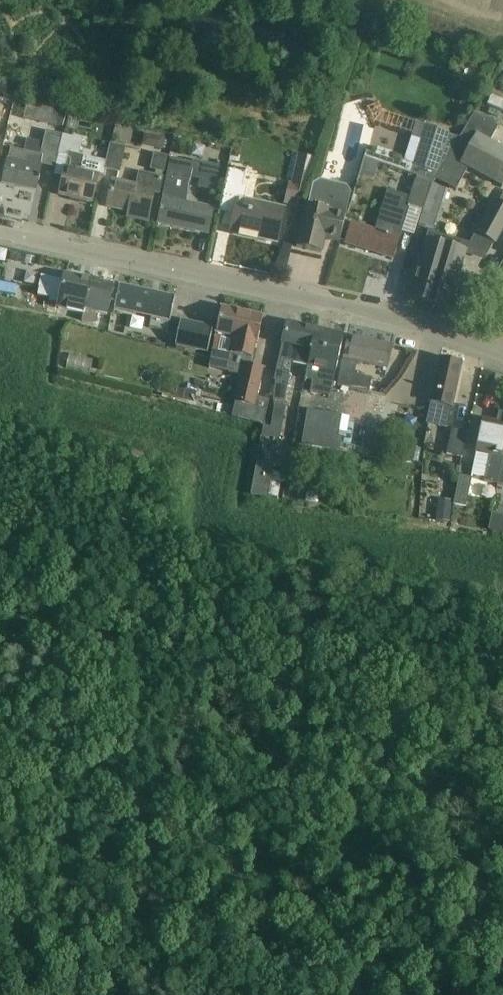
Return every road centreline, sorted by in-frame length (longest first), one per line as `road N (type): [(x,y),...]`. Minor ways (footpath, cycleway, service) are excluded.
road 1 (unclassified): [(502,355),(394,320),(0,233)]

